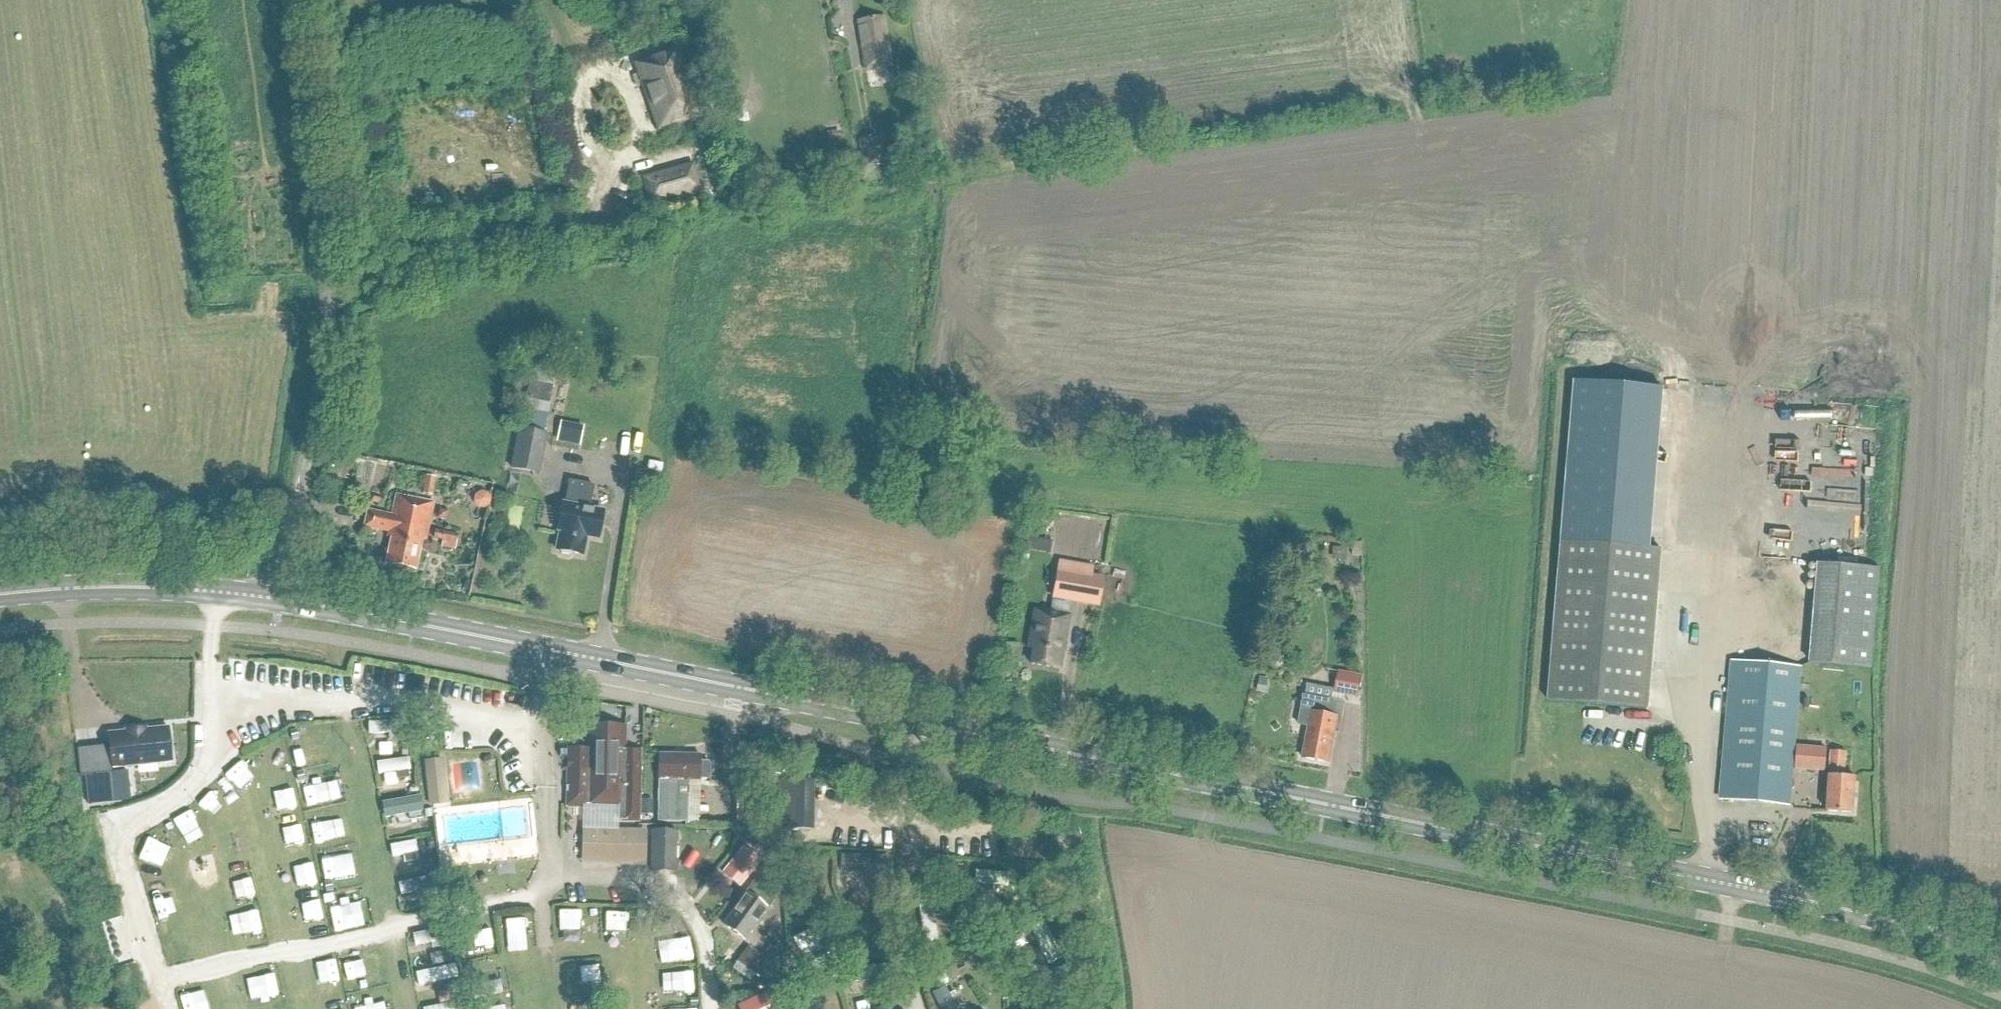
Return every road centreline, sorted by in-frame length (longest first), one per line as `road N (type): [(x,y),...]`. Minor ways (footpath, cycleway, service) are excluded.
road 1 (secondary): [(2000,958),(1813,902),(278,600)]
road 2 (unclassified): [(278,600),(328,305),(288,0)]
road 3 (secondary): [(278,600),(107,587),(0,596)]

